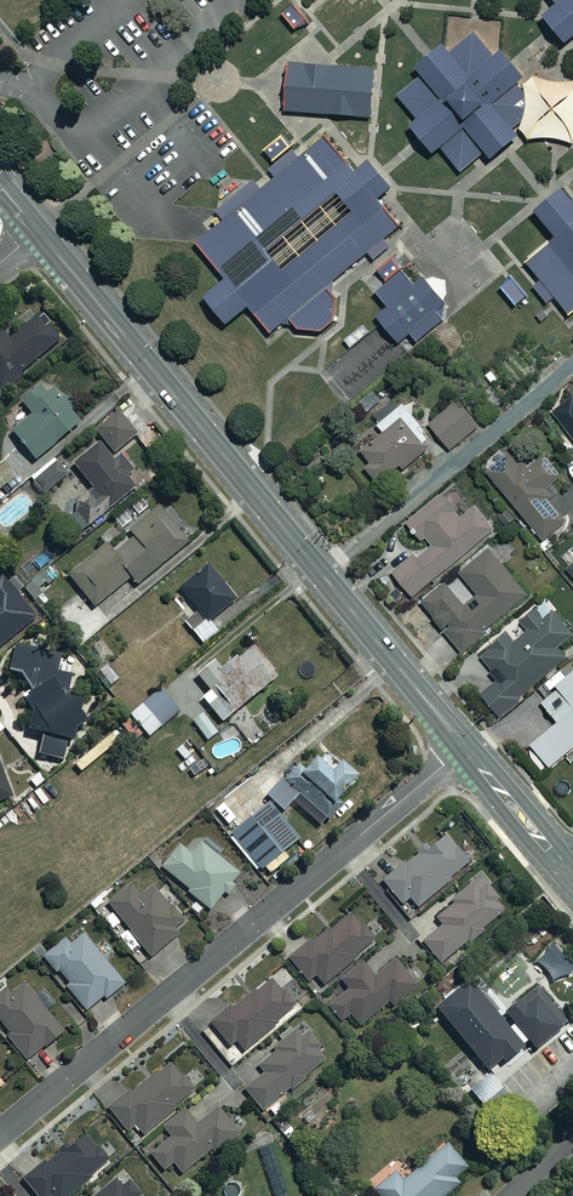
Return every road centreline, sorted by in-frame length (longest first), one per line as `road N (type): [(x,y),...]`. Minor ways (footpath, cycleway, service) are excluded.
road 1 (tertiary): [(466,748),(38,230)]
road 2 (residential): [(0,1133),(466,748)]
road 3 (tertiary): [(572,877),(466,748)]

